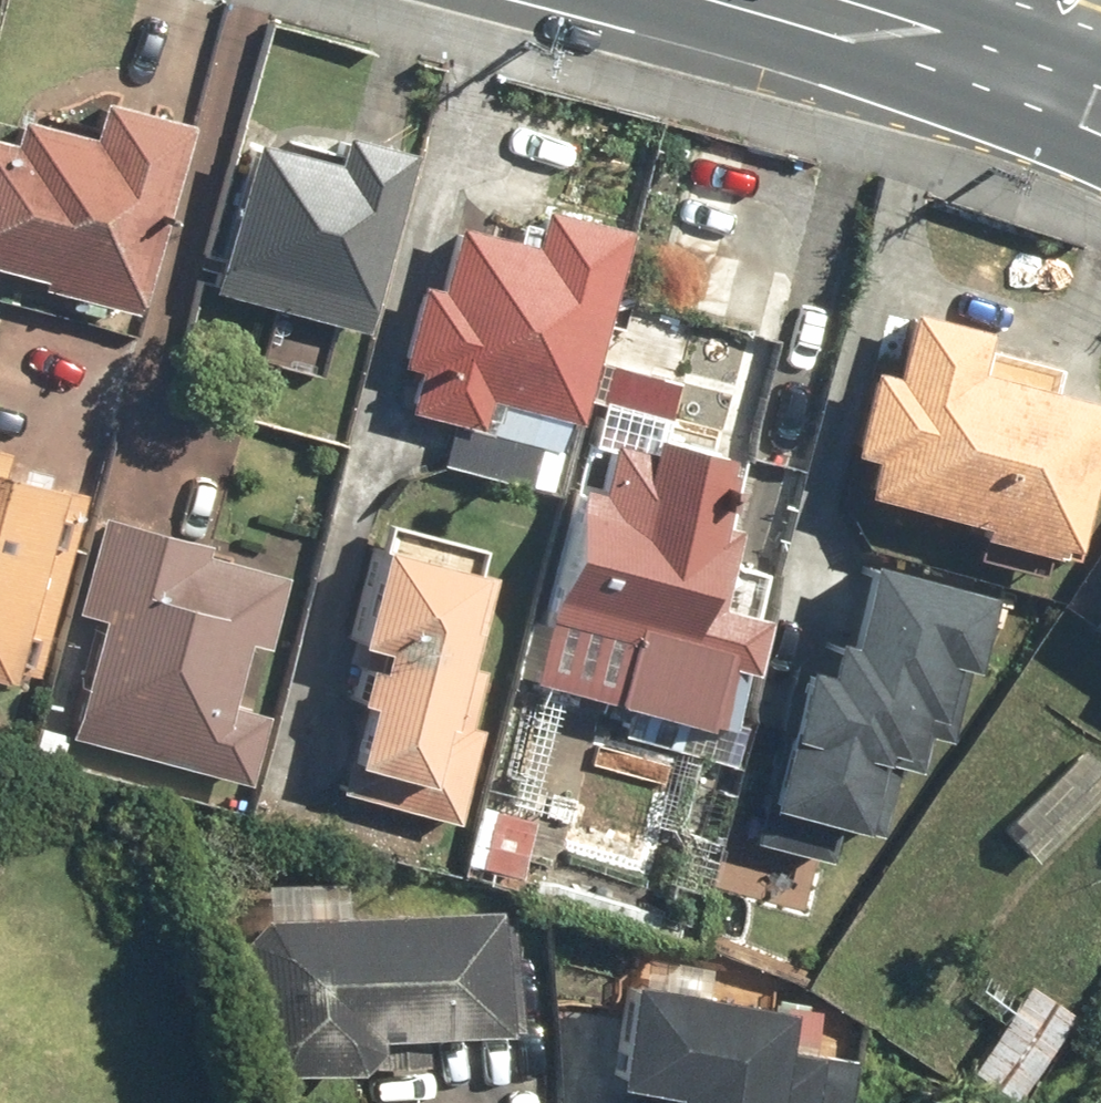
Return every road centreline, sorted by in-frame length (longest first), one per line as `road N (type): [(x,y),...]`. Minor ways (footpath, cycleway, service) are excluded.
road 1 (primary): [(1100,108),(920,47)]
road 2 (primary): [(920,47),(745,0)]

